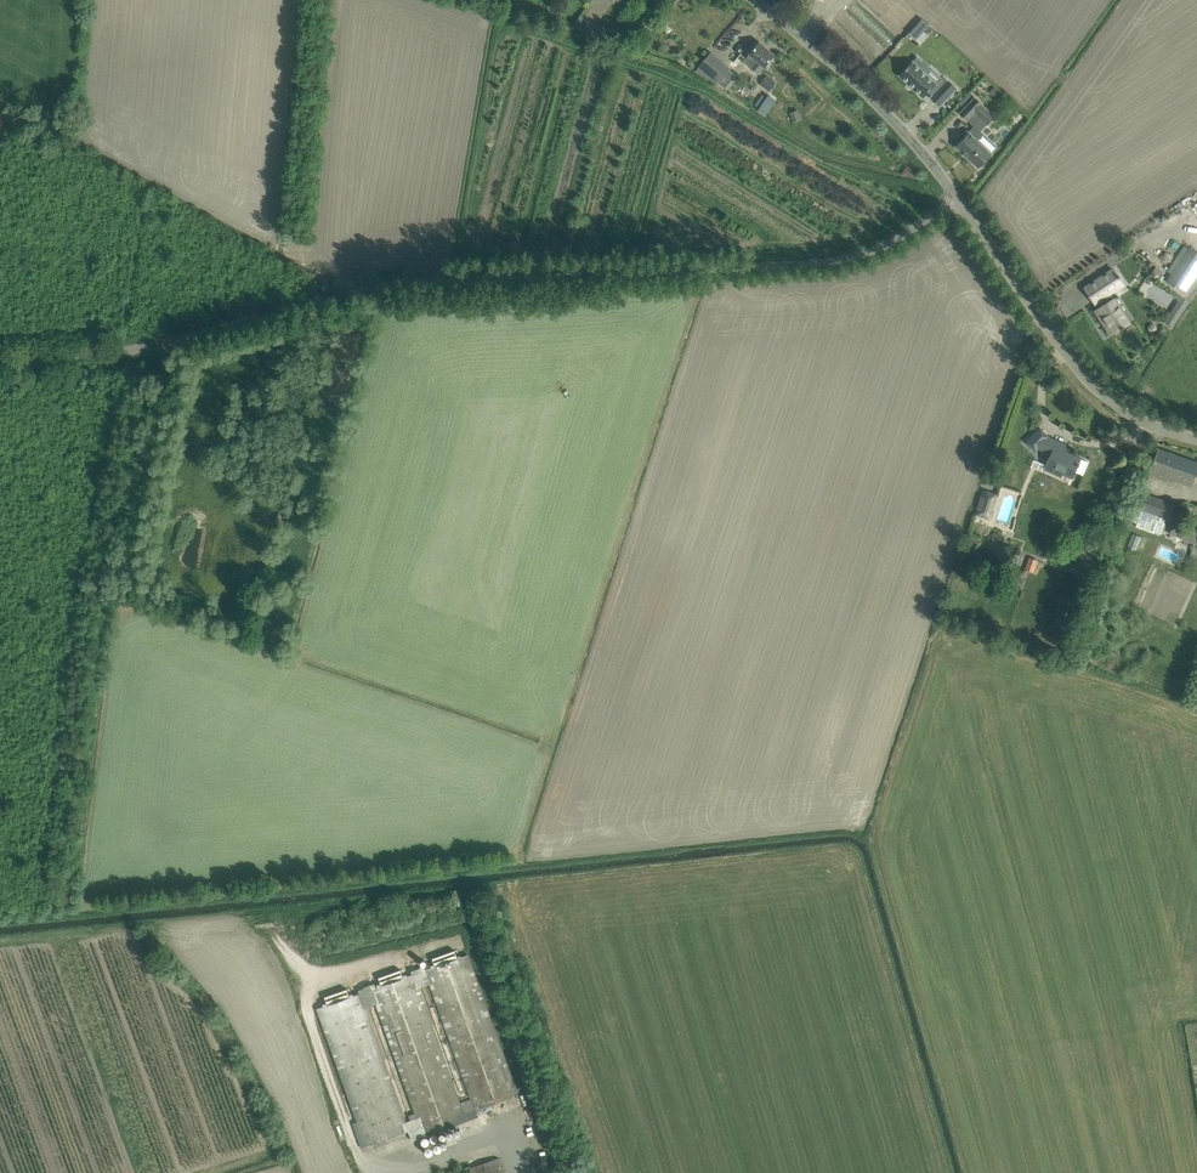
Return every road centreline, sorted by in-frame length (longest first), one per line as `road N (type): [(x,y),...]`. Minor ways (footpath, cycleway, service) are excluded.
road 1 (unclassified): [(0,364),(94,357),(417,281),(823,260),(897,230),(945,192)]
road 2 (unclassified): [(1196,442),(1143,430),(1099,403),(945,192)]
road 3 (unclassified): [(945,192),(876,111),(749,0)]

